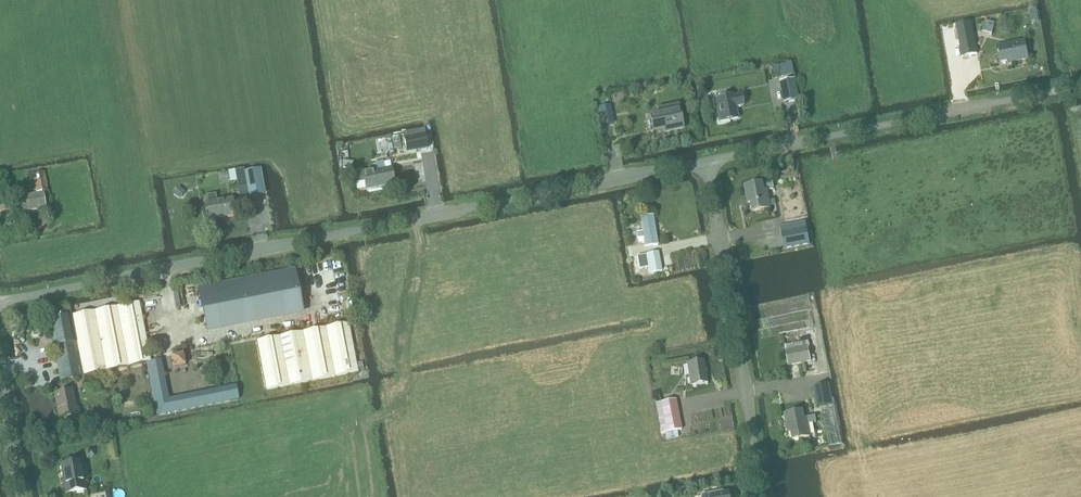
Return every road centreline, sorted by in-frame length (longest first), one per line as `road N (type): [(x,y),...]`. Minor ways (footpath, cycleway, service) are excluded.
road 1 (unclassified): [(0,299),(705,160)]
road 2 (unclassified): [(705,160),(1080,83)]
road 3 (residential): [(764,496),(705,160)]
road 4 (unclassified): [(21,496),(0,374)]

